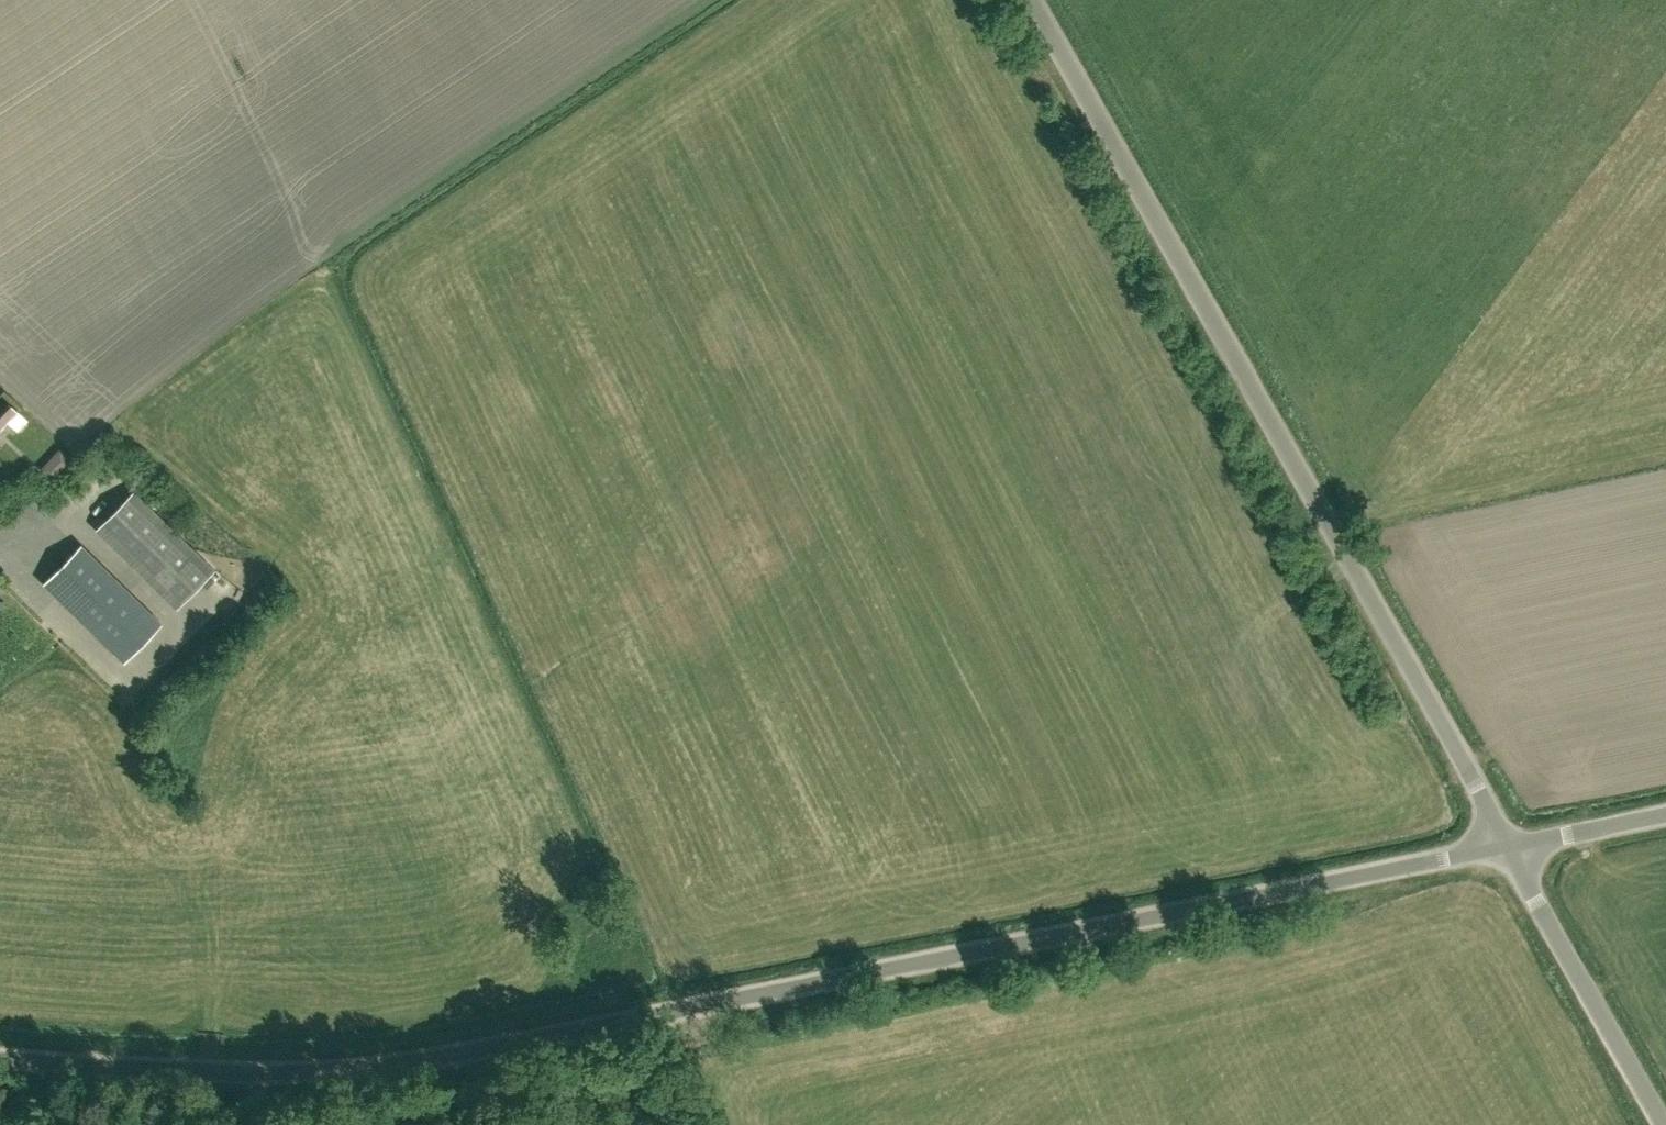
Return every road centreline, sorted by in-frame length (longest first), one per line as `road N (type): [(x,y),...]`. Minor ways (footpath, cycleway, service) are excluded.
road 1 (unclassified): [(0,1058),(290,1075),(416,1067),(1511,845)]
road 2 (unclassified): [(1511,845),(1037,0)]
road 3 (unclassified): [(1665,1122),(1511,845)]
road 4 (unclassified): [(1511,845),(1665,811)]

